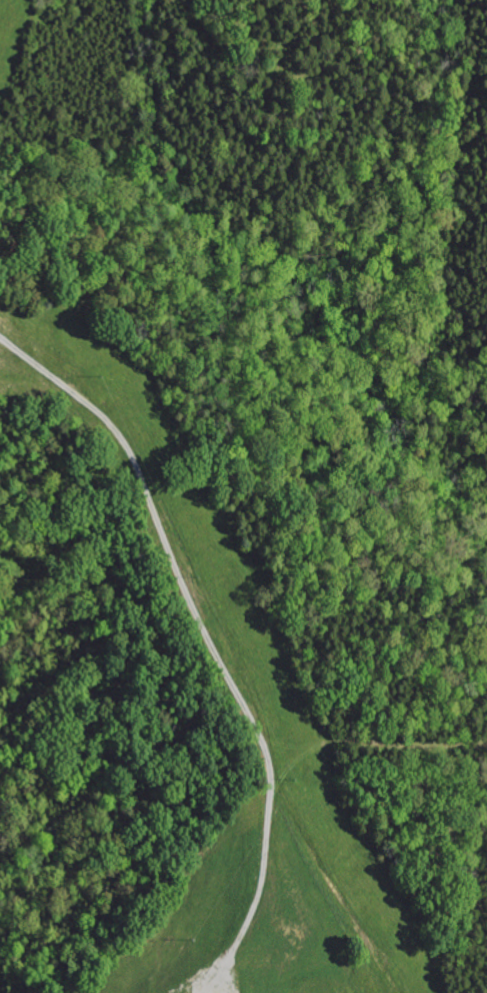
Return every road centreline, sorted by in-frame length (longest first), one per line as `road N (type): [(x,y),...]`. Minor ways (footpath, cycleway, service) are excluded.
road 1 (residential): [(400,992),(267,703),(173,463),(105,381),(0,307)]

